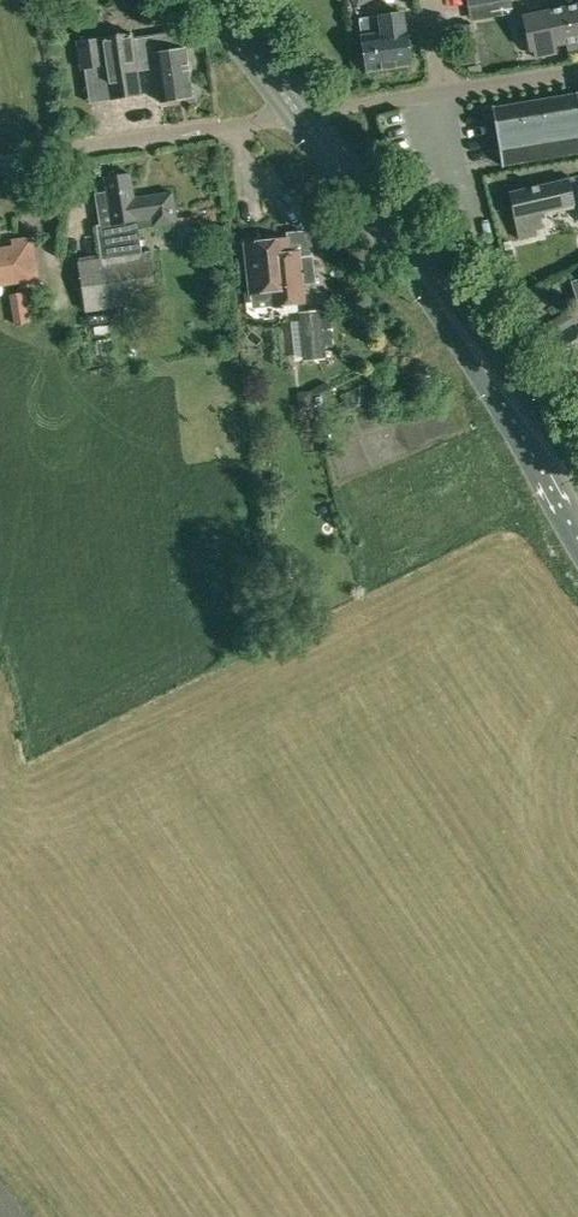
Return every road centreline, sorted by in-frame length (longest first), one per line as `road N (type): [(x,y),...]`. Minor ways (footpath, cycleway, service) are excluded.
road 1 (primary): [(302,115),(500,407),(577,551)]
road 2 (primary): [(577,476),(439,282),(302,115)]
road 3 (unclassified): [(302,115),(5,161)]
road 4 (unclassified): [(302,115),(447,91)]
road 5 (primary): [(302,115),(217,0)]
road 6 (unclassified): [(447,91),(577,67)]

